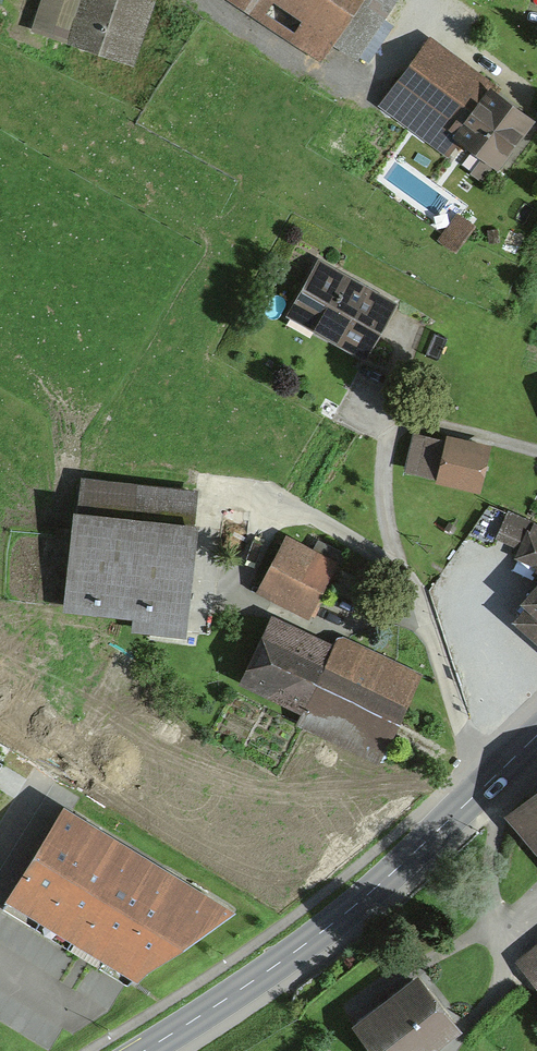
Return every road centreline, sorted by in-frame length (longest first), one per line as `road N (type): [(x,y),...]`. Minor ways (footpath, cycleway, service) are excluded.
road 1 (primary): [(484,785),(310,941),(144,1050)]
road 2 (residential): [(390,399),(384,504),(399,570),(484,785)]
road 3 (track): [(387,426),(431,425),(536,452)]

